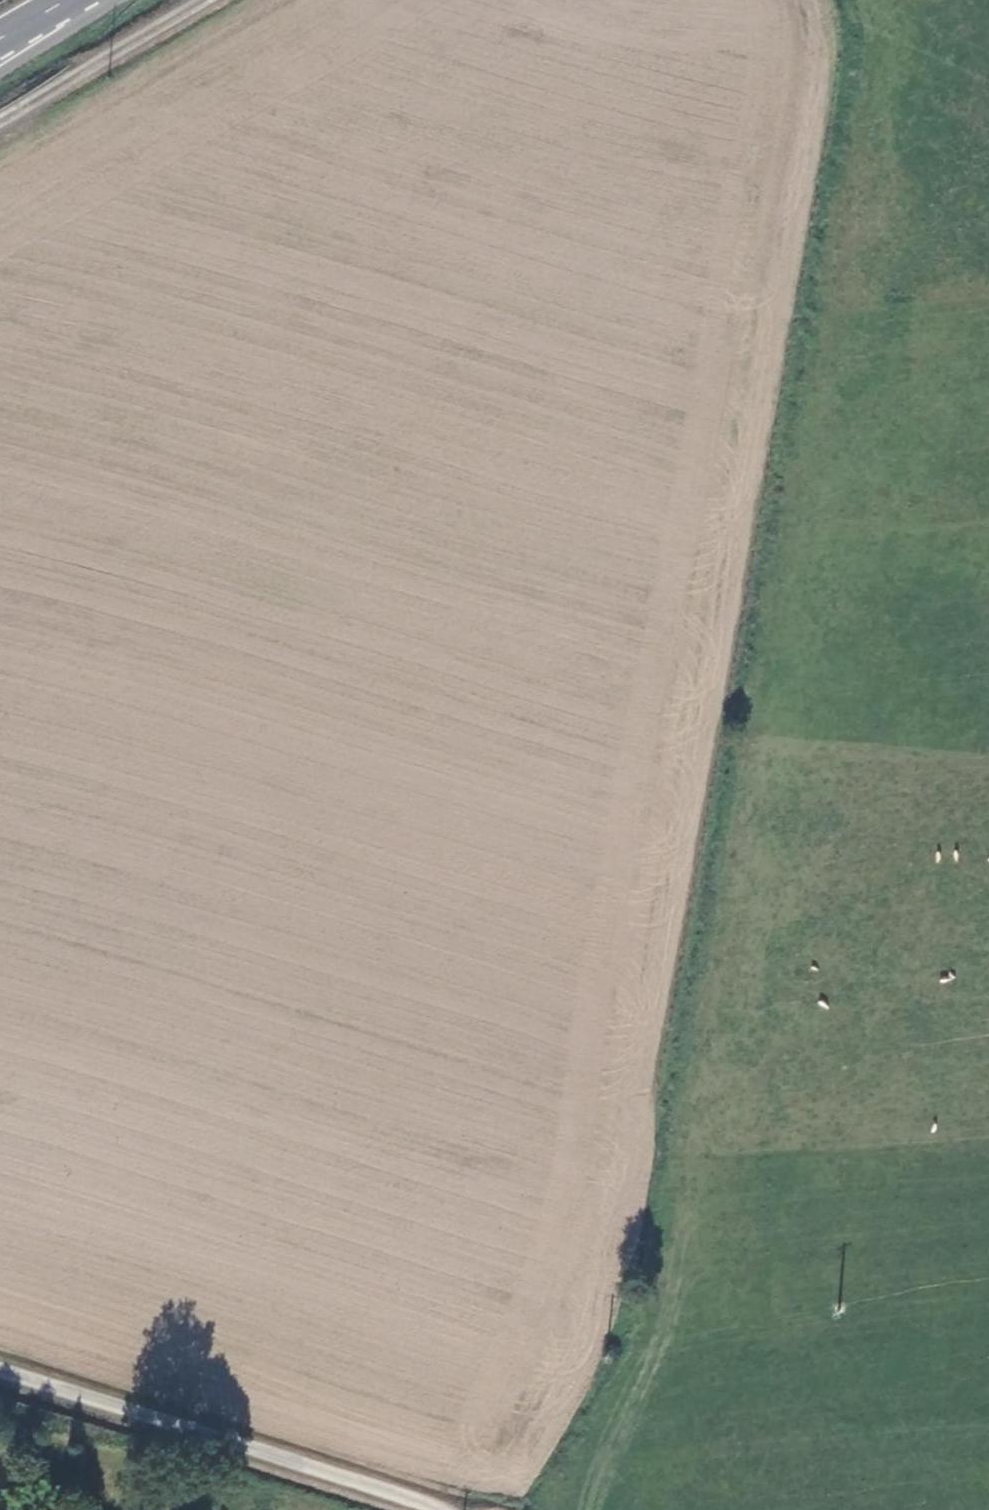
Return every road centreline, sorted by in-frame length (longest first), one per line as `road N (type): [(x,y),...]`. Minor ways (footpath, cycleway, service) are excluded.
road 1 (unclassified): [(0,1370),(439,1509)]
road 2 (track): [(220,0),(0,129)]

